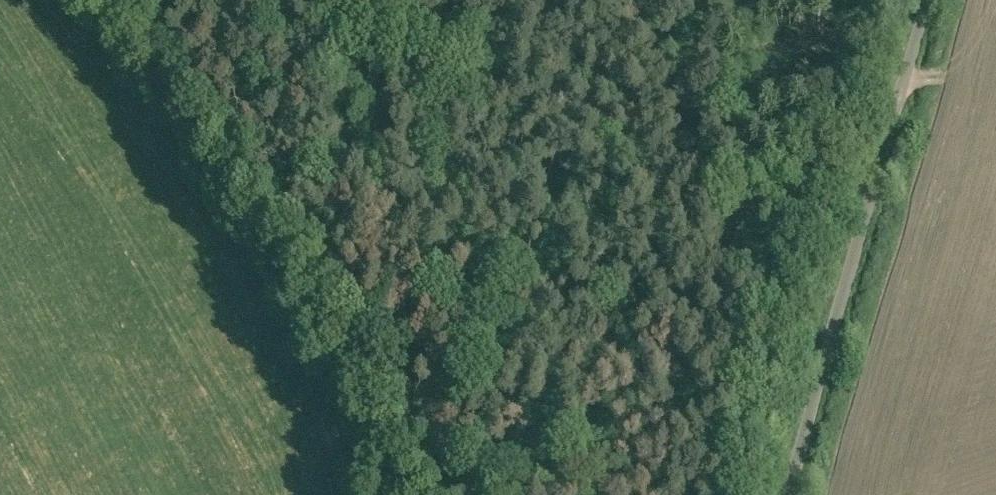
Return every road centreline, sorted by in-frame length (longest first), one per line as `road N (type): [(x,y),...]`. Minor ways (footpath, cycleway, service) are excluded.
road 1 (unclassified): [(916,0),(783,494)]

